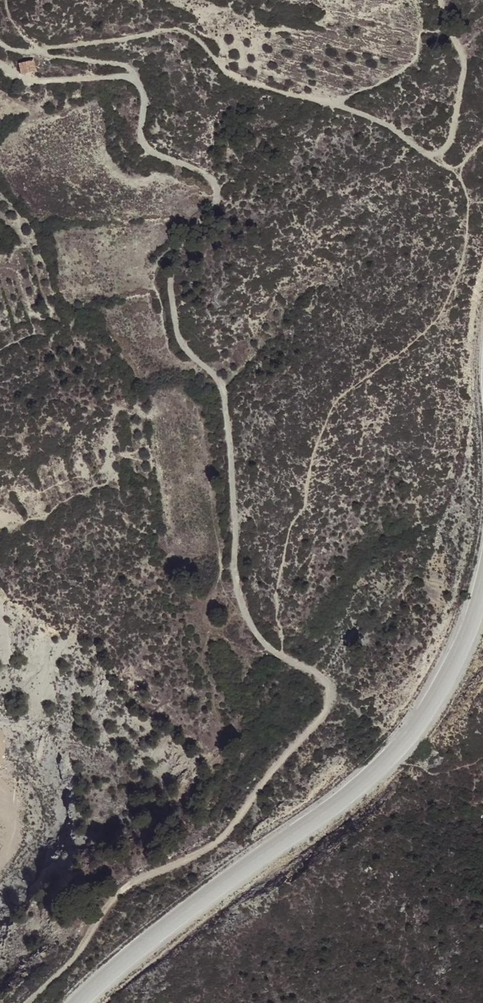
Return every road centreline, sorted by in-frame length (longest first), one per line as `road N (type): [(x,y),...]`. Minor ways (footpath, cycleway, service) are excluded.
road 1 (track): [(26,1002),(137,881),(208,849),(228,832),(318,719),(329,689),(276,653),(245,612),(234,583),(225,401),(174,324),(170,284),(178,248),(216,204),(215,183),(146,150),(144,99),(128,68),(38,53),(176,28),(236,76),(361,112),(427,154),(447,147),(466,64),(439,0)]
road 2 (unclassified): [(77,1002),(396,750),(454,661),(482,579)]
road 3 (track): [(0,64),(24,78),(135,77)]

